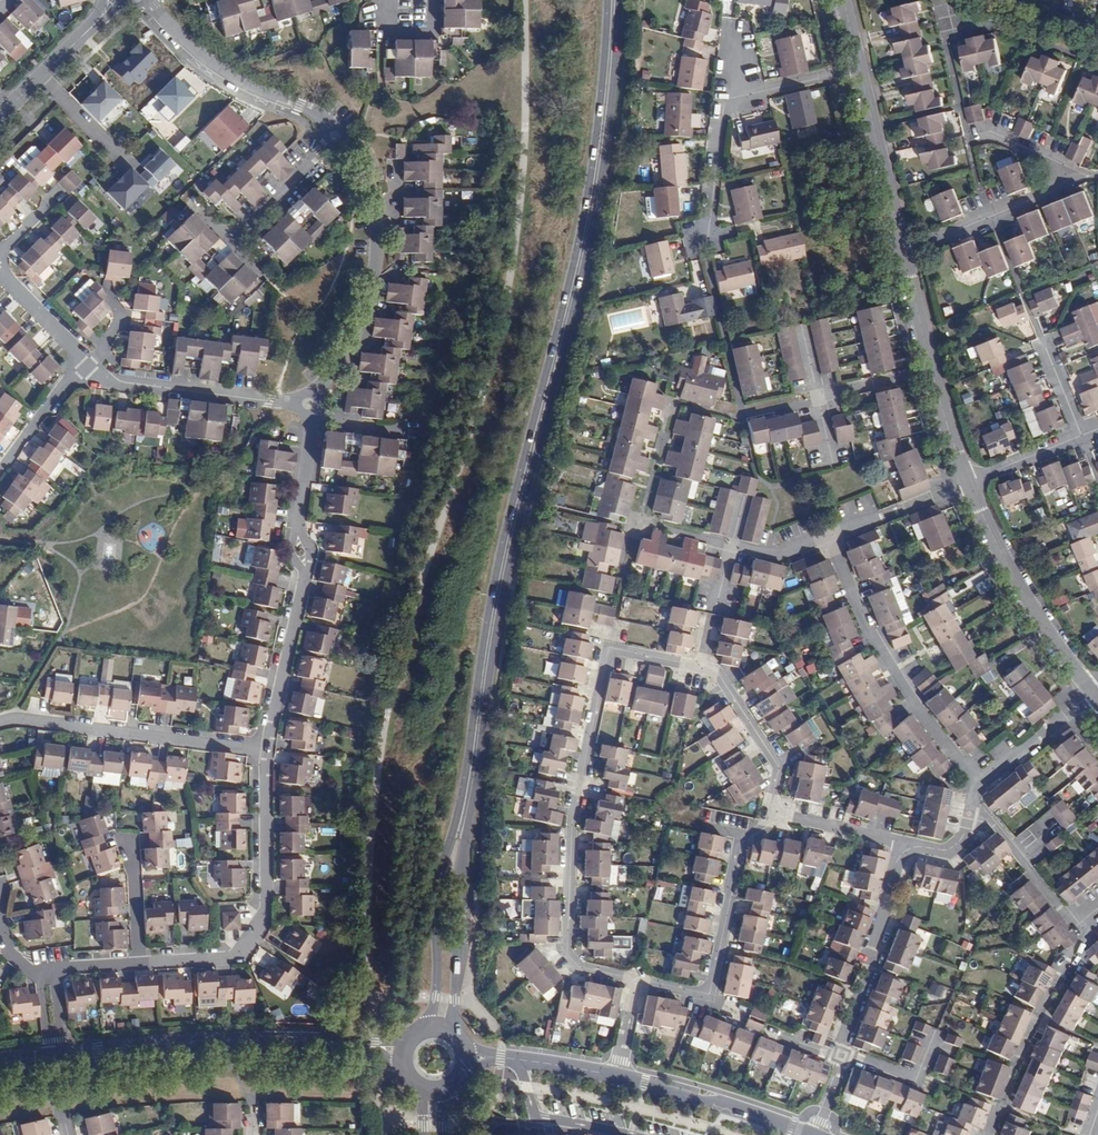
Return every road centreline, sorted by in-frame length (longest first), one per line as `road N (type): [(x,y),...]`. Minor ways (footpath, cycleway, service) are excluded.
road 1 (secondary): [(613,0),(594,195),(496,606),(469,787)]
road 2 (residential): [(774,813),(778,764),(714,672),(609,648),(573,822),(567,951),(582,967),(636,980)]
road 3 (residential): [(309,404),(343,354),(370,290),(372,156),(320,115),(223,71),(144,0)]
road 4 (residential): [(979,785),(905,689),(830,537),(968,482)]
road 5 (residential): [(54,970),(240,952),(264,916),(268,750)]
road 6 (residential): [(380,1049),(254,1041),(64,1055)]
road 7 (residential): [(703,241),(720,110),(732,100),(859,71)]
road 8 (residential): [(636,980),(709,990),(738,844),(774,813)]
road 9 (residential): [(268,750),(0,722)]
road 10 (secondary): [(469,787),(437,894),(437,988),(422,1029)]
road 11 (secondary): [(454,1034),(469,787)]
road 12 (residential): [(1093,692),(1024,594),(968,482)]
road 13 (residential): [(968,482),(903,248)]
road 14 (residential): [(86,368),(168,391),(309,404)]
road 15 (residential): [(838,1056),(901,841)]
road 16 (residential): [(1097,175),(903,248)]
road 17 (residential): [(811,1134),(616,1077)]
road 18 (residential): [(903,248),(859,71)]
road 19 (residential): [(268,750),(306,577)]
road 20 (residential): [(990,1134),(1052,990)]
road 21 (residential): [(979,785),(1093,692)]
road 22 (residential): [(968,482),(1097,428)]
road 23 (residential): [(0,469),(86,368)]
road 24 (residential): [(86,368),(0,270)]
road 25 (residential): [(901,841),(774,813)]
road 26 (residential): [(616,1077),(492,1058)]
road 27 (residential): [(299,527),(309,404)]

